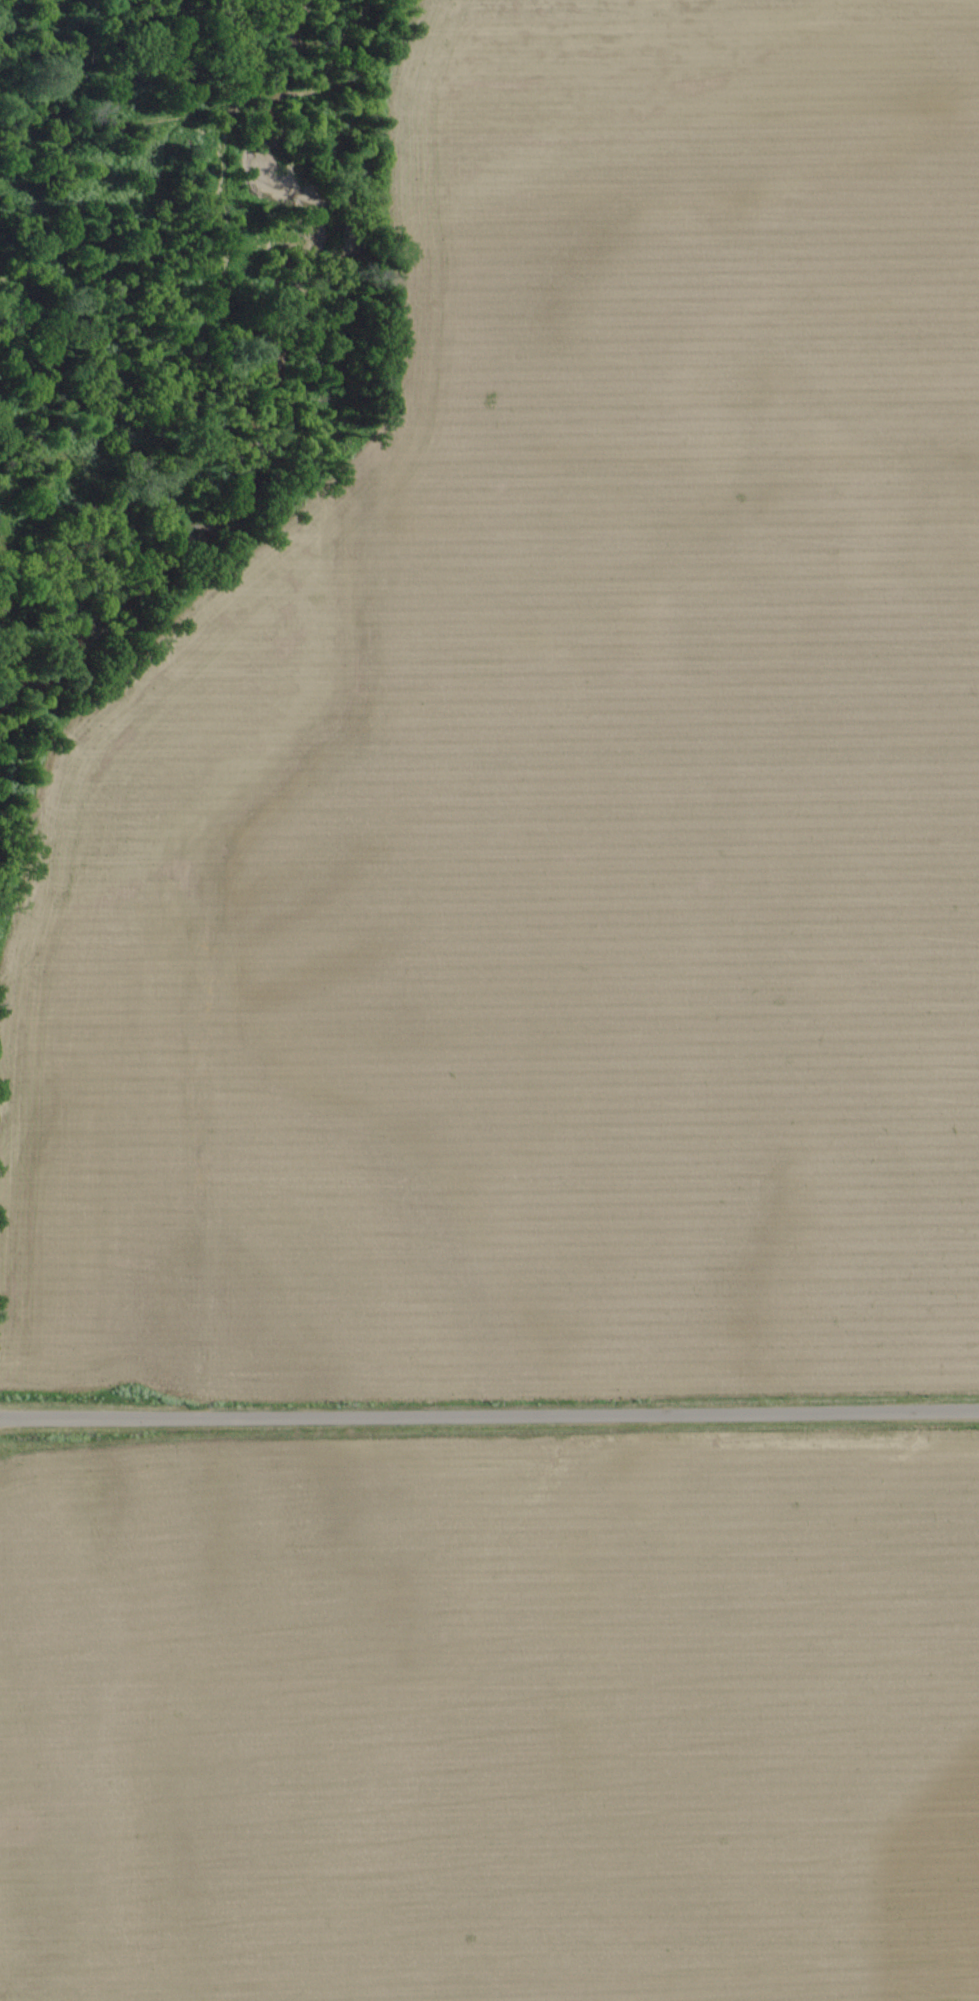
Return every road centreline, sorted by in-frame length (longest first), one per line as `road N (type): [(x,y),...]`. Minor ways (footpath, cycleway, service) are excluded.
road 1 (residential): [(0,1416),(978,1409)]

